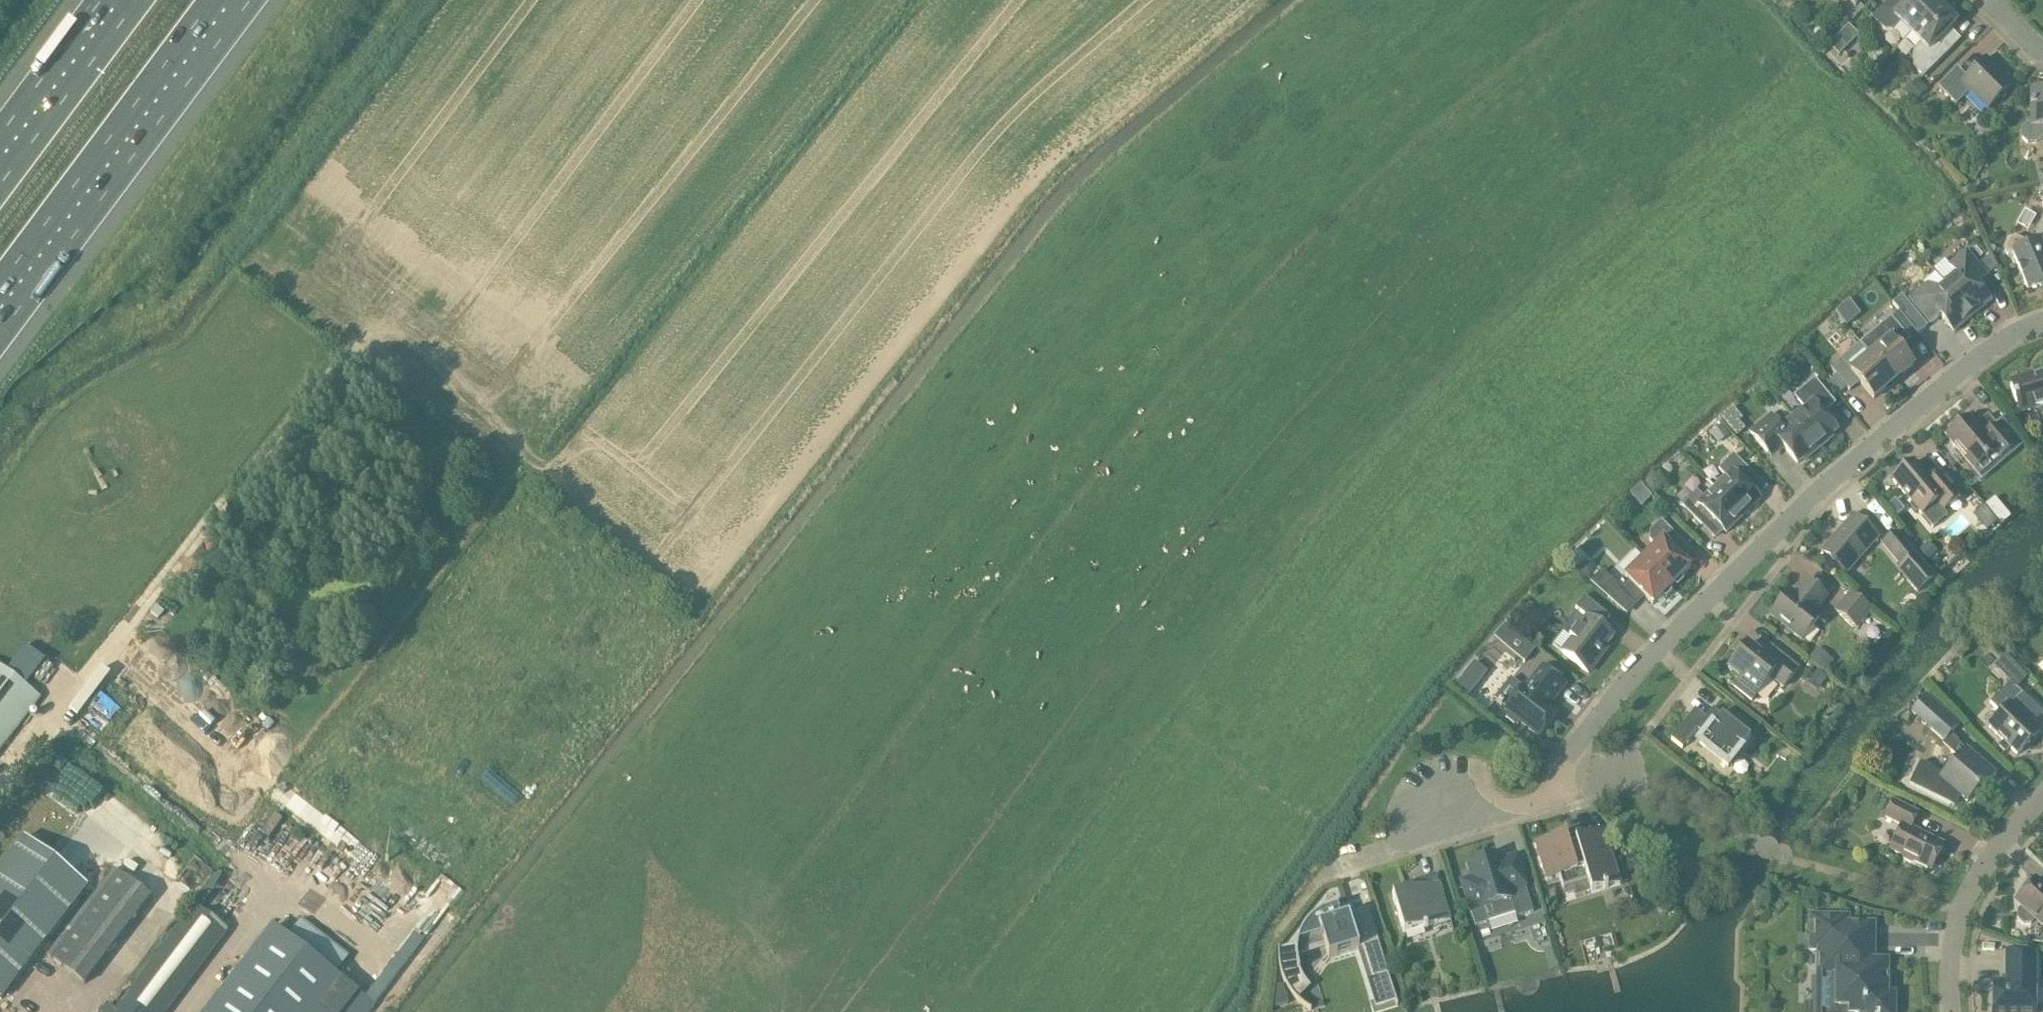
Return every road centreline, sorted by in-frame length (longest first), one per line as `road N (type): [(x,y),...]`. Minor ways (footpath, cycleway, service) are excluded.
road 1 (residential): [(1331,868),(1535,803),(1561,759),(1643,667),(1814,502),(1983,357),(2042,327)]
road 2 (motorway): [(0,308),(230,0)]
road 3 (residential): [(1950,1011),(1959,915),(2042,798)]
road 4 (motorway): [(119,0),(0,159)]

